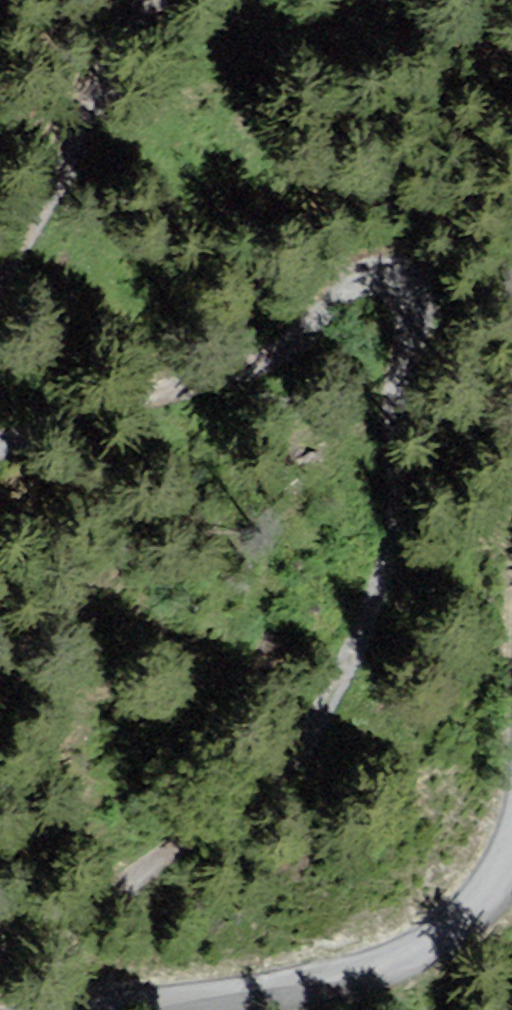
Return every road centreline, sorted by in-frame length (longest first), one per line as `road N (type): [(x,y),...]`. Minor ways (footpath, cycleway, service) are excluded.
road 1 (track): [(0,962),(226,821),(292,766),(331,696),(368,560),(410,380),(412,310),(382,298),(352,306),(263,374),(65,434),(0,430)]
road 2 (unclassified): [(511,838),(481,895),(353,960),(99,1009)]
road 3 (track): [(0,271),(84,129),(130,28),(157,0)]

